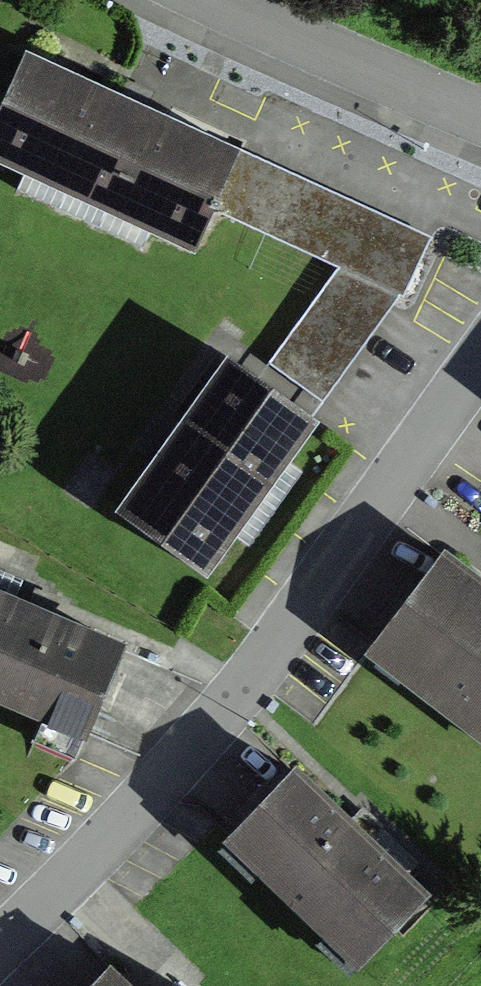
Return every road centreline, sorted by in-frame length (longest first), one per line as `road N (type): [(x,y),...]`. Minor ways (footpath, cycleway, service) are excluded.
road 1 (residential): [(480,362),(204,737),(0,942)]
road 2 (residential): [(224,0),(480,114)]

